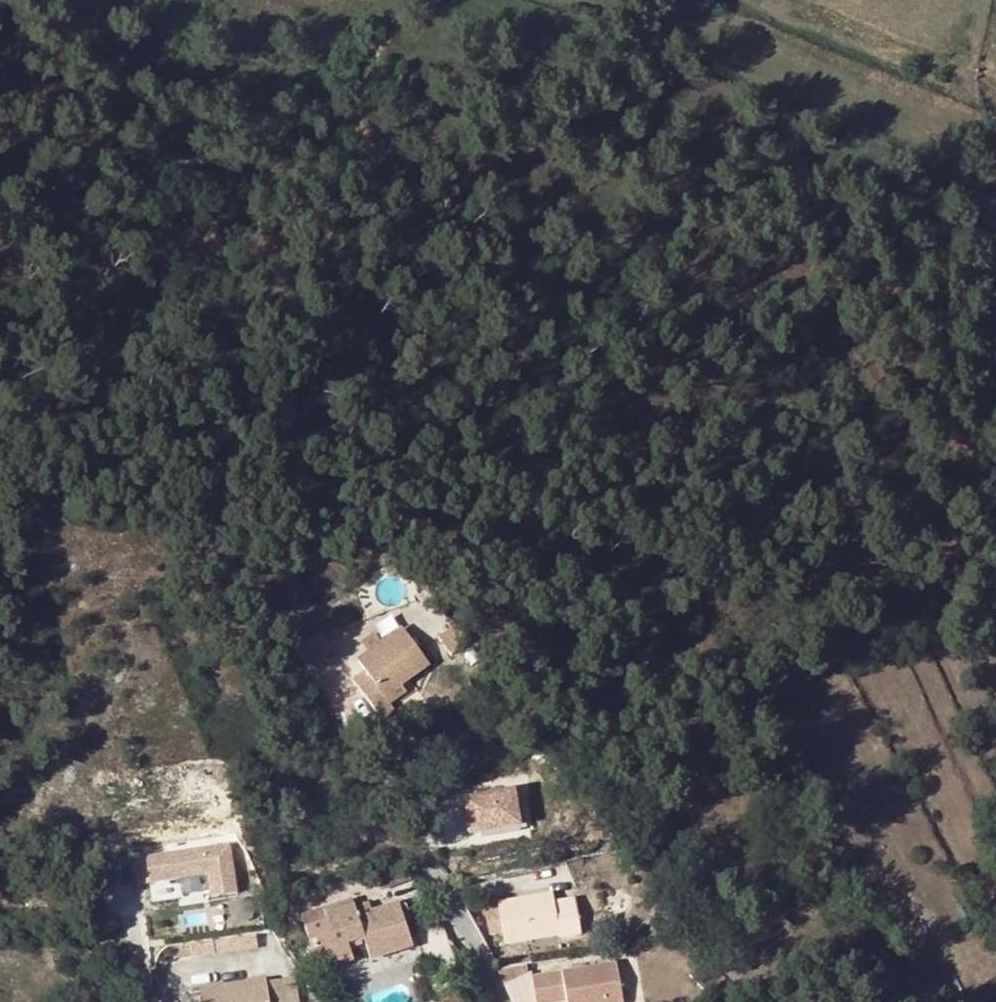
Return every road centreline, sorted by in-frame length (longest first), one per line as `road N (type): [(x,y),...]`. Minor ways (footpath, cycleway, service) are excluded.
road 1 (residential): [(410,818),(498,1001)]

